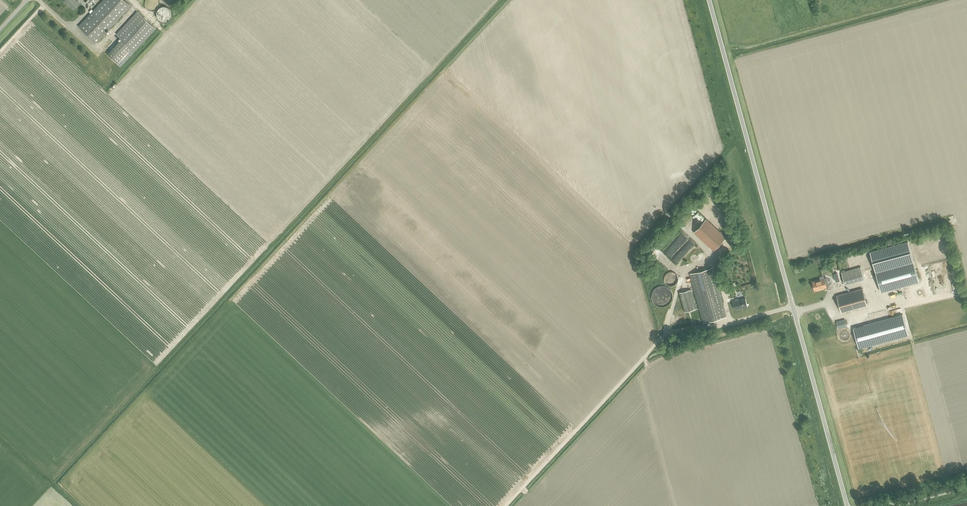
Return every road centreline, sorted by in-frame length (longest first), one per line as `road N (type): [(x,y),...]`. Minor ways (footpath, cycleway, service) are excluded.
road 1 (tertiary): [(847,505),(708,0)]

